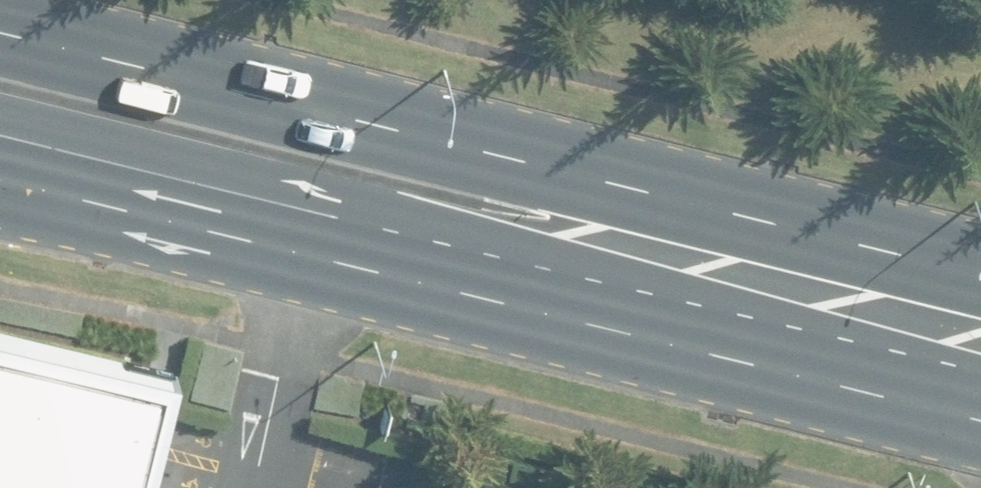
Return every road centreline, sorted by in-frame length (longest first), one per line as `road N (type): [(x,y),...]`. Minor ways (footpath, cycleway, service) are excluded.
road 1 (primary): [(0,28),(375,124),(707,258)]
road 2 (primary): [(707,258),(329,201),(0,125)]
road 3 (primary): [(980,335),(707,258)]

